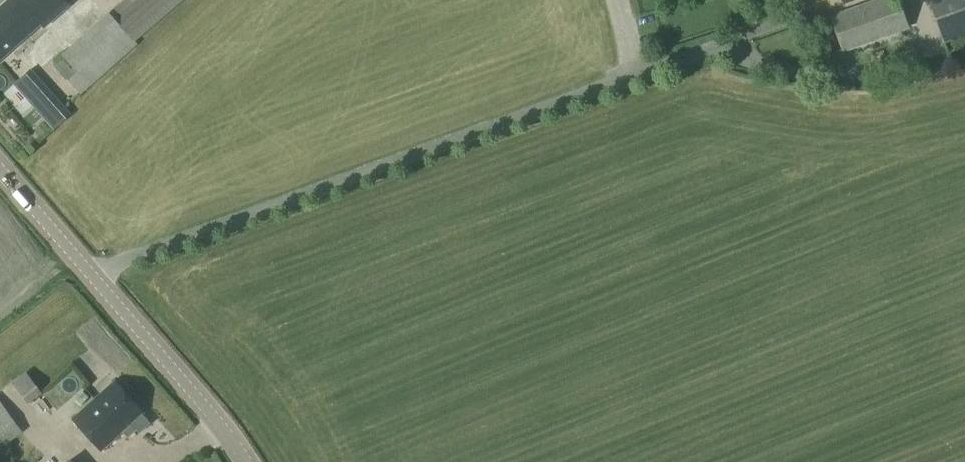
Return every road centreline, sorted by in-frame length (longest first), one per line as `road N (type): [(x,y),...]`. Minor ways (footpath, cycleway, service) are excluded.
road 1 (unclassified): [(91,276),(744,34)]
road 2 (tertiary): [(244,461),(91,276)]
road 3 (tertiary): [(91,276),(0,170)]

